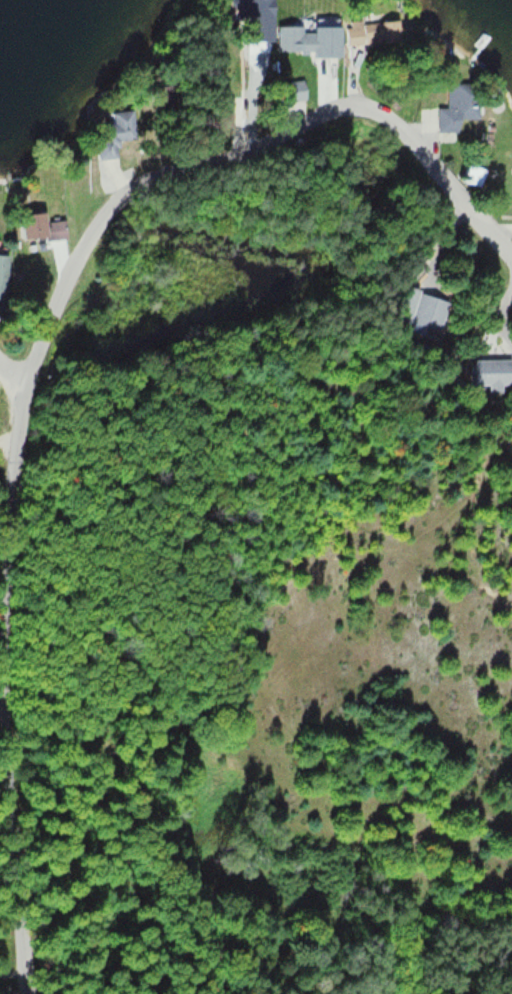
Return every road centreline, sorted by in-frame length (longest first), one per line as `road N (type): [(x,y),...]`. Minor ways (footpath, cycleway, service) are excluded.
road 1 (residential): [(26,388),(67,277),(132,186),(340,105),(366,104),(390,116),(511,248)]
road 2 (residential): [(26,388),(7,715),(34,993)]

